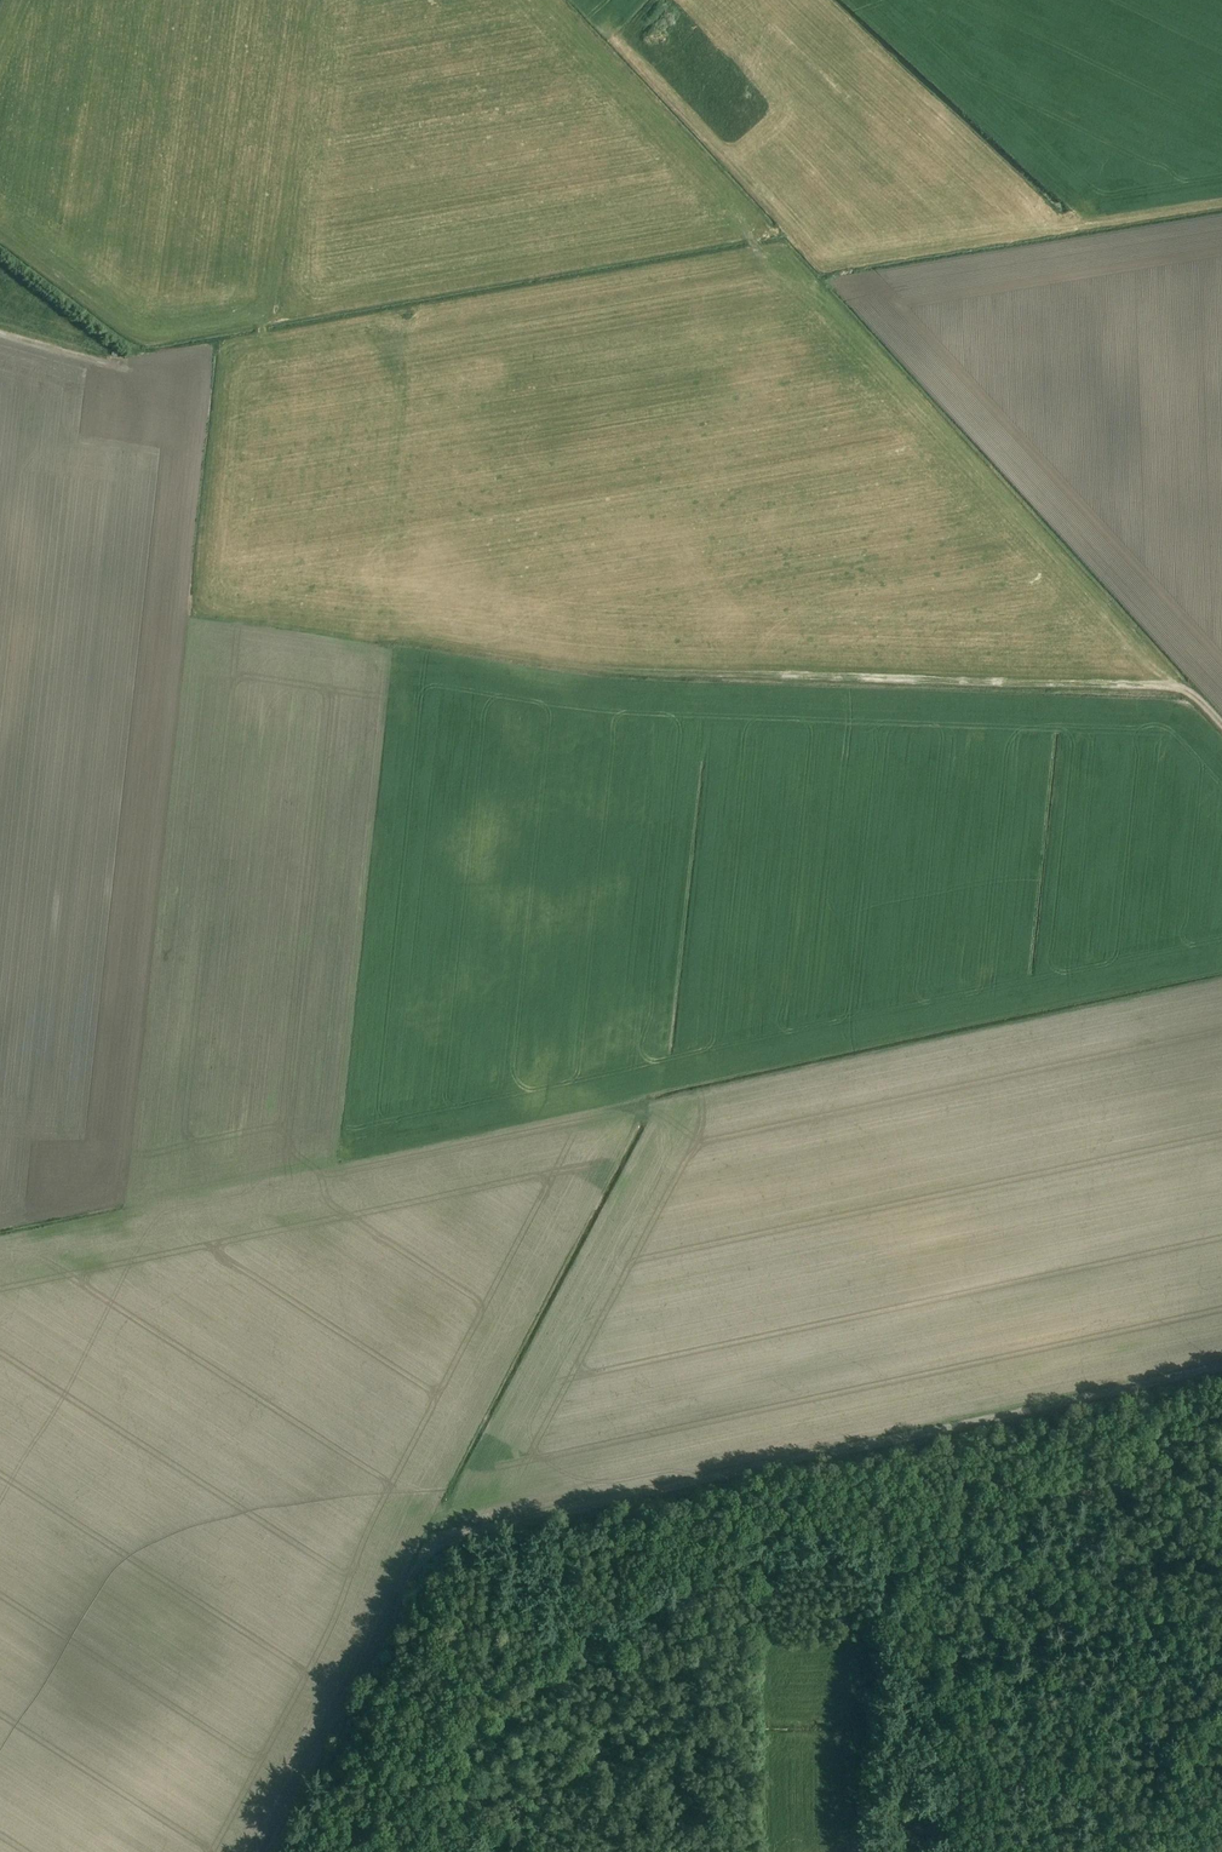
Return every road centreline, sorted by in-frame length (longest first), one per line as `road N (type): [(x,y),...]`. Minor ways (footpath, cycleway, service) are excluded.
road 1 (track): [(1221,731),(1185,693),(707,675)]
road 2 (track): [(934,1851),(959,1819),(1096,1742),(1119,1743),(1140,1758),(1134,1814),(1143,1851)]

